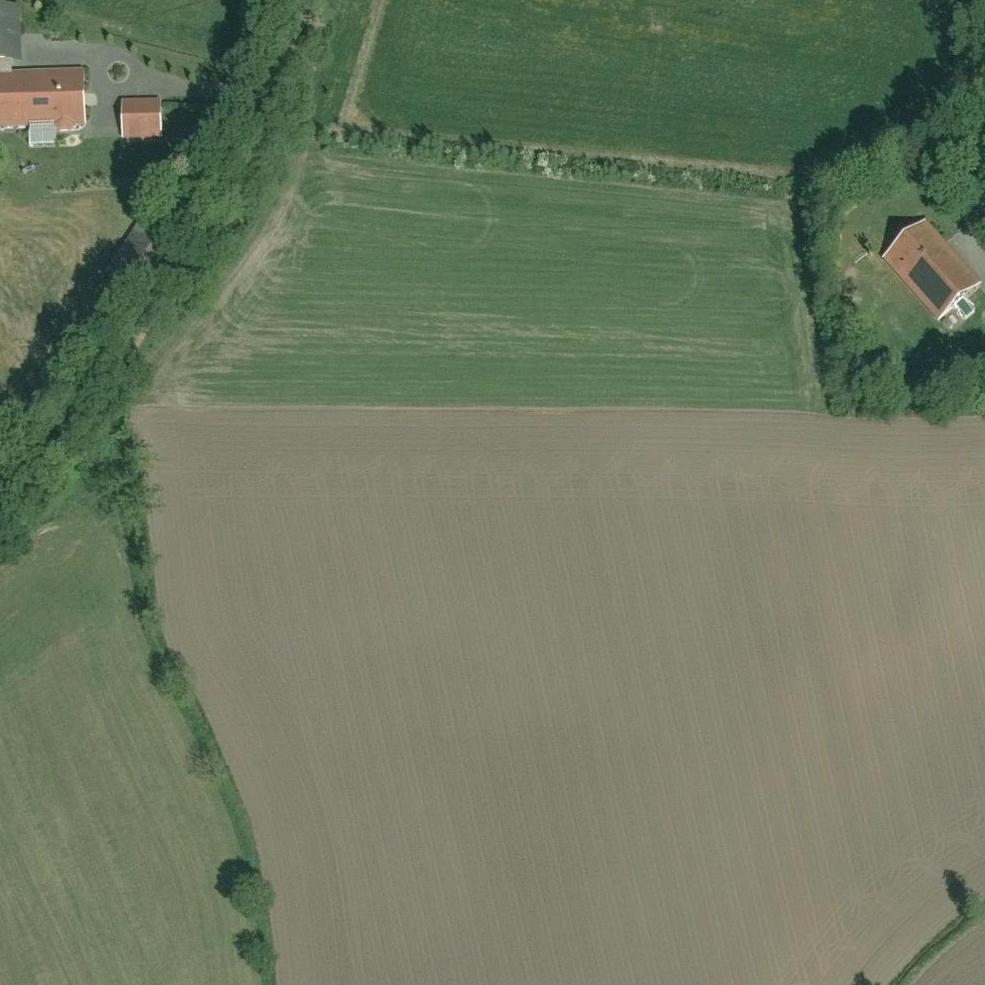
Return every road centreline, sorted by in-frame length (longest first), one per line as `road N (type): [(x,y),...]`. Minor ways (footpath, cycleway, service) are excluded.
road 1 (residential): [(313,0),(276,114),(150,299)]
road 2 (track): [(0,500),(150,299)]

